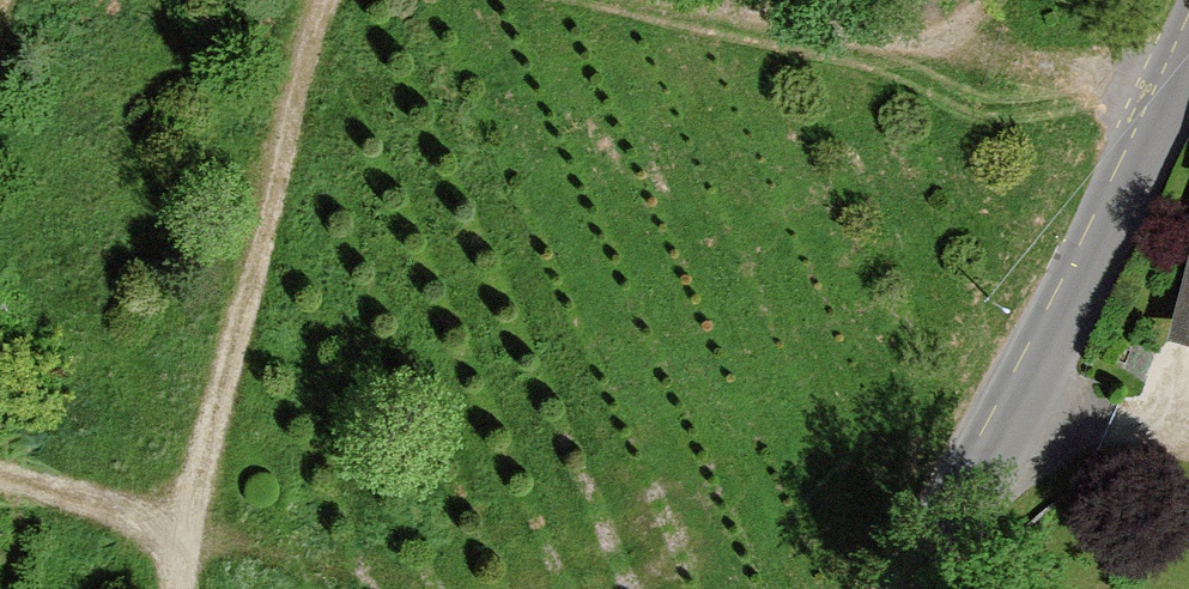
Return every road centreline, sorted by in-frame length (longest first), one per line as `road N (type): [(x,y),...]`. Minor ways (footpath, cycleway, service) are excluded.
road 1 (track): [(175,588),(320,0)]
road 2 (unclassified): [(915,588),(1014,419),(1188,74)]
road 3 (track): [(0,476),(126,522),(348,582),(435,588)]
road 4 (track): [(723,0),(872,33),(929,30),(968,0)]

